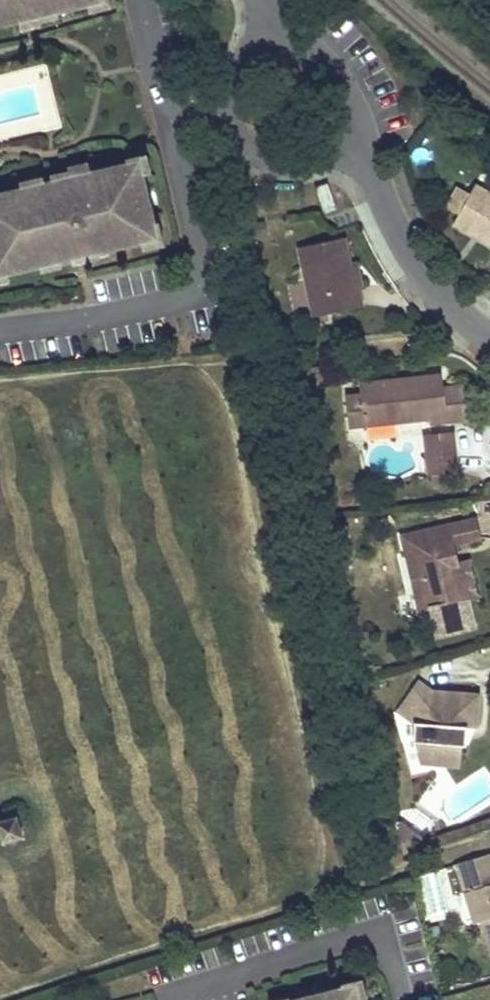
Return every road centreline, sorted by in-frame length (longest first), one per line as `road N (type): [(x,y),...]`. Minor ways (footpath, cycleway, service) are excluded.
road 1 (residential): [(267,0),(343,88),(408,250),(489,336)]

